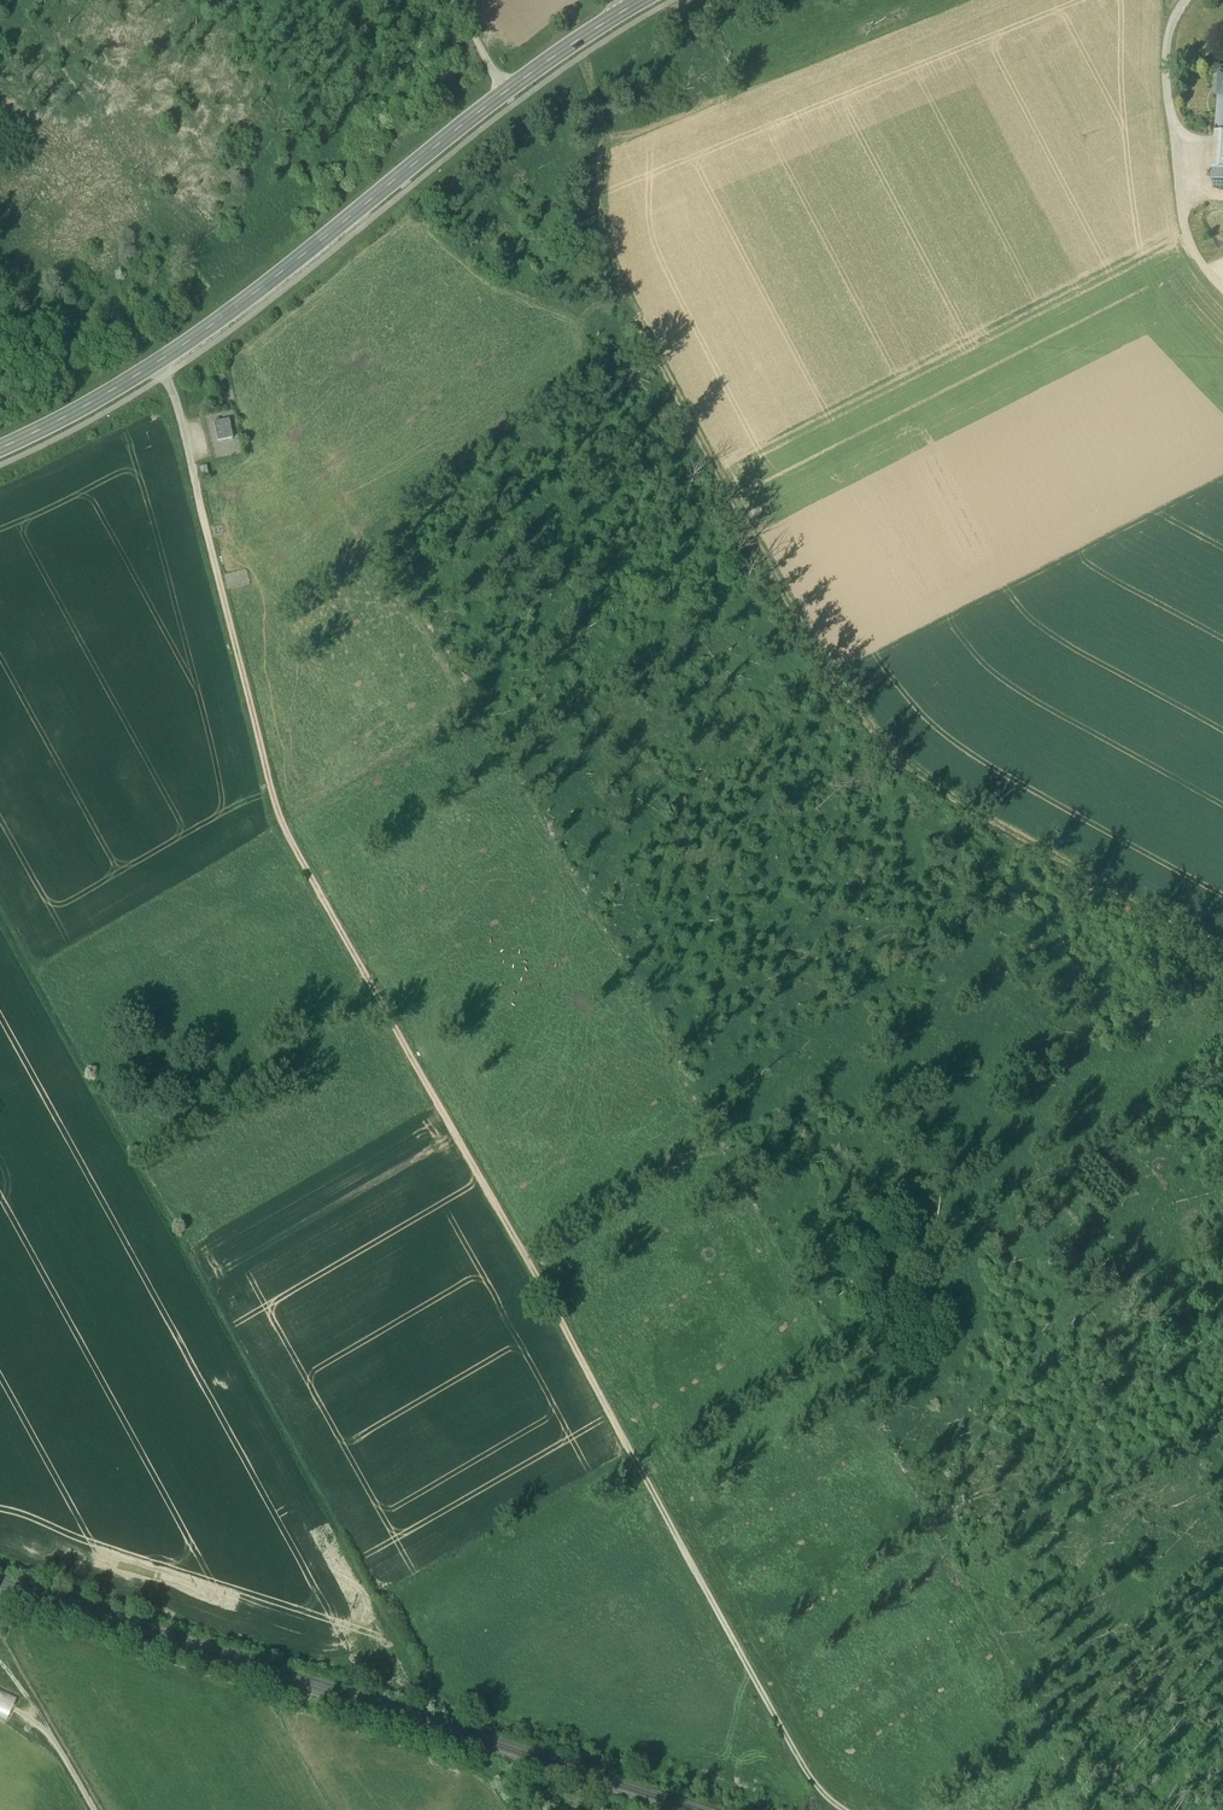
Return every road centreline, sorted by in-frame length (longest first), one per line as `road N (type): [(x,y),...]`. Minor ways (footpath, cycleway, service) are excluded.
road 1 (track): [(848,1809),(821,1790),(787,1736),(283,828),(159,364)]
road 2 (secondary): [(646,0),(508,91),(159,364),(0,451)]
road 3 (track): [(96,1809),(21,1680),(0,1667)]

